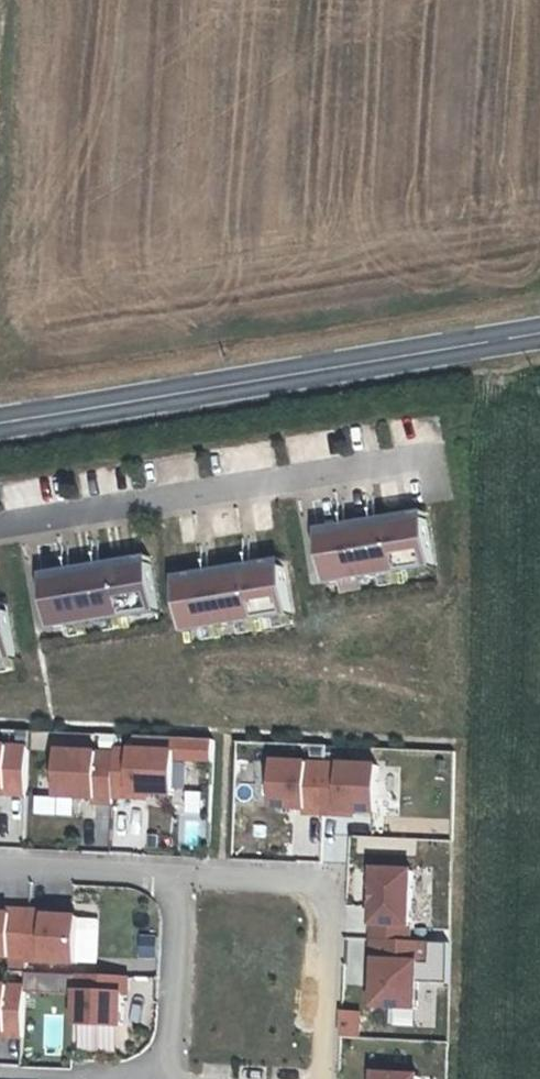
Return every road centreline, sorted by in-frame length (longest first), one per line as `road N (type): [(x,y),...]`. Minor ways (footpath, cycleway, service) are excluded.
road 1 (secondary): [(0,423),(539,335)]
road 2 (residential): [(439,455),(0,524)]
road 3 (residential): [(179,877),(328,882),(321,1078)]
road 4 (residential): [(179,877),(169,1078)]
road 5 (residential): [(0,864),(179,877)]

